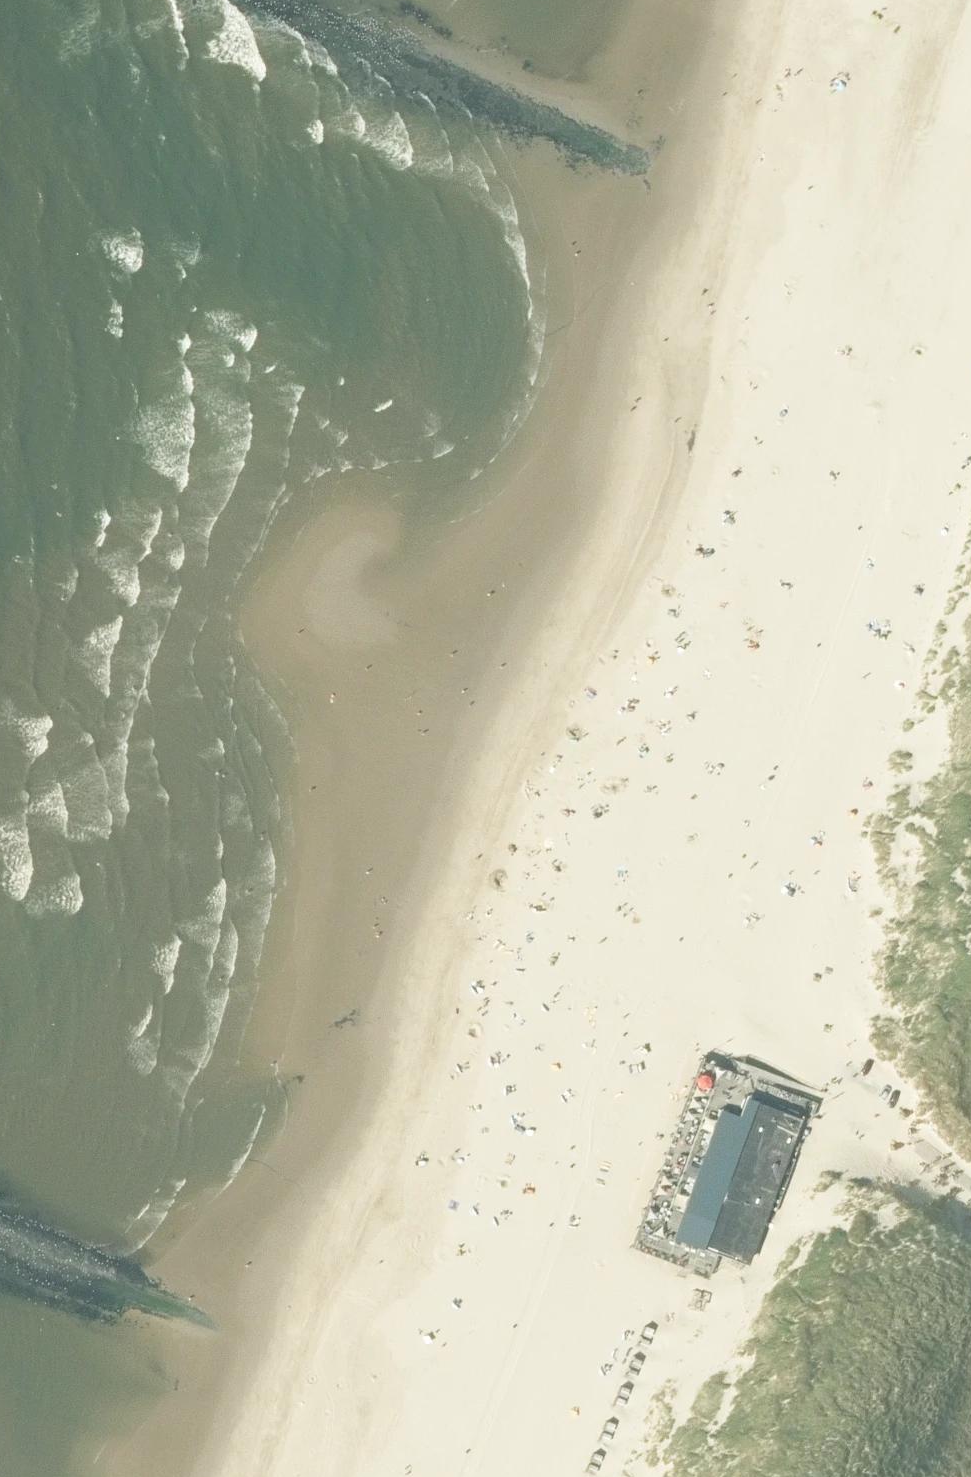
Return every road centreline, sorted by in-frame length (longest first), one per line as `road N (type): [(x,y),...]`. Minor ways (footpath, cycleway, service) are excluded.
road 1 (unclassified): [(870,1112),(970,1189)]

